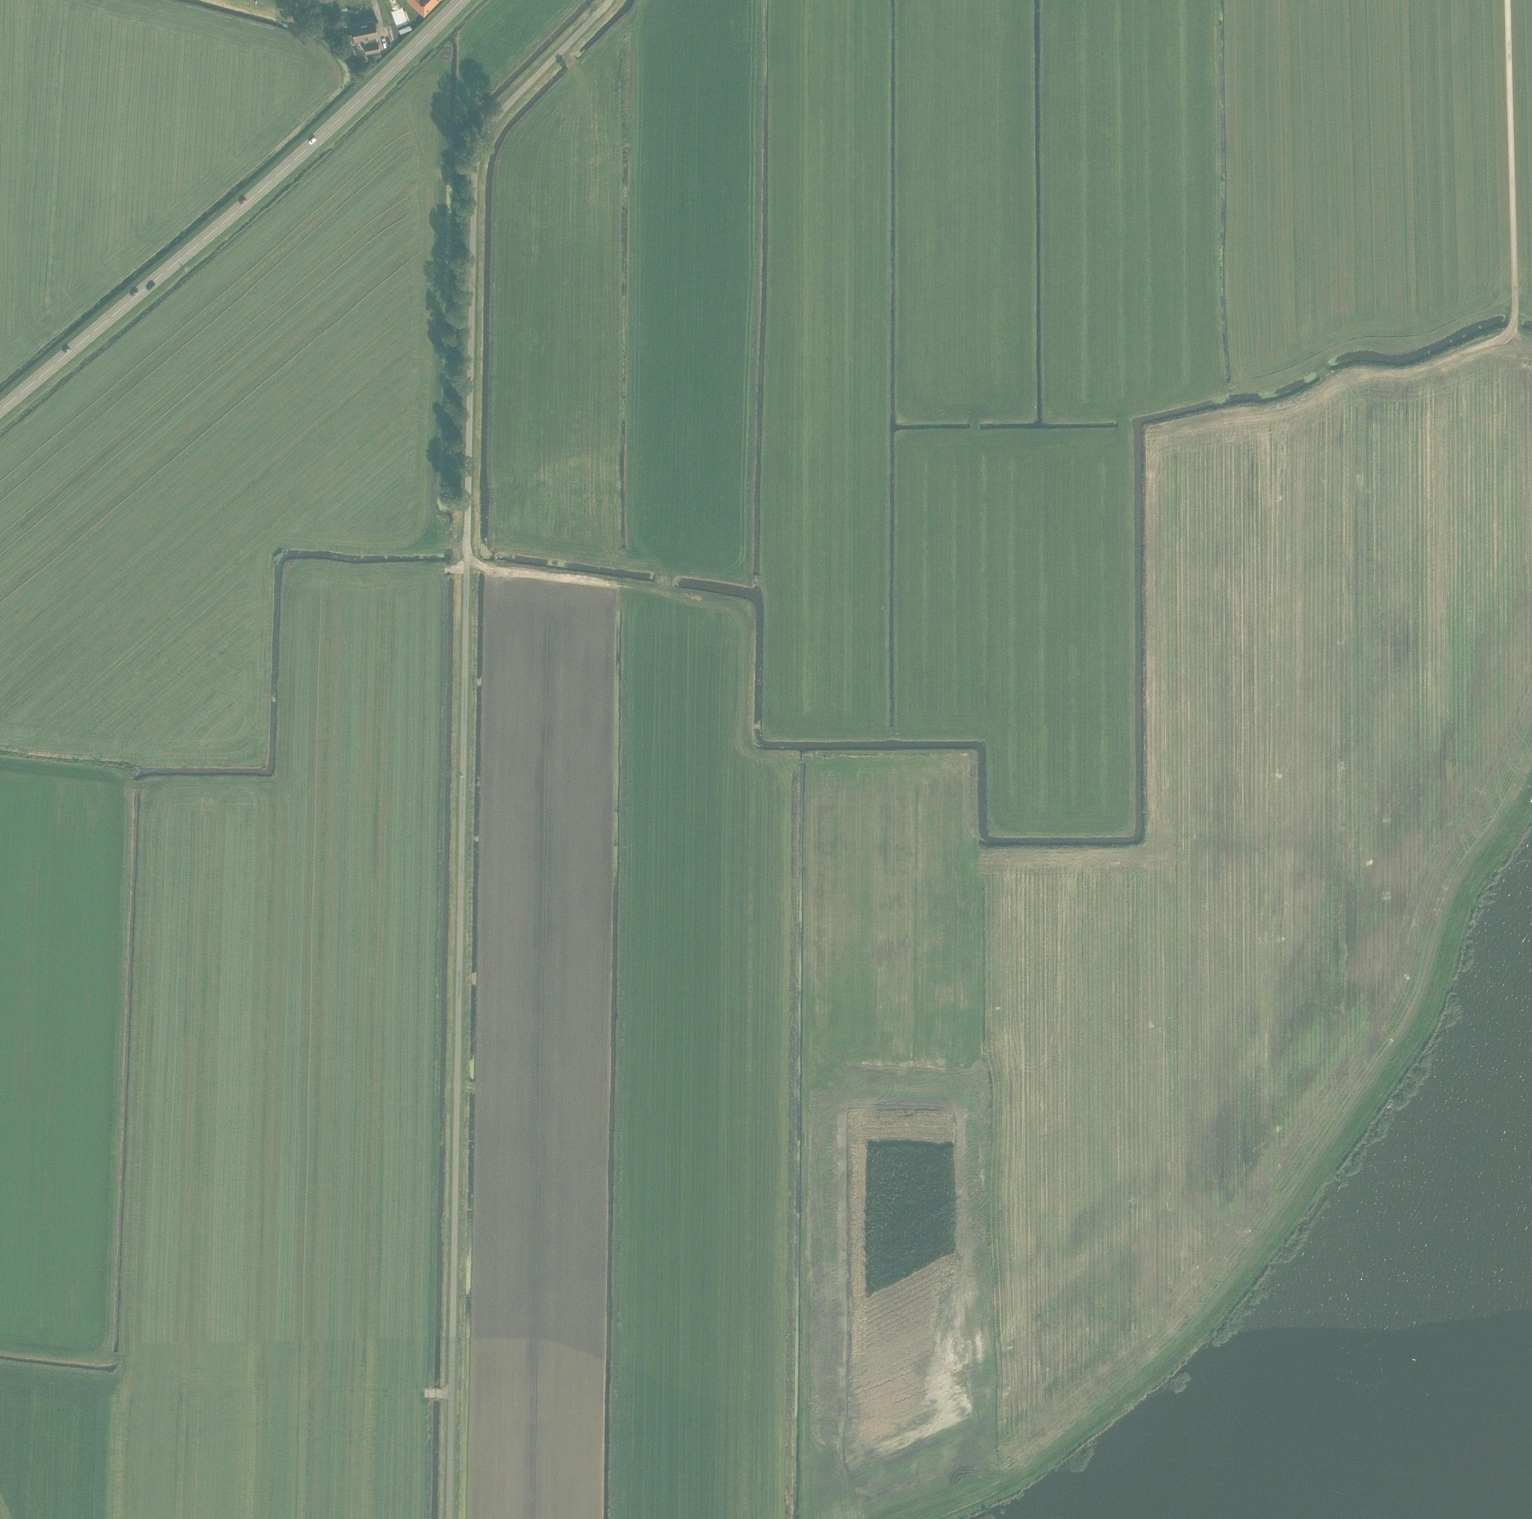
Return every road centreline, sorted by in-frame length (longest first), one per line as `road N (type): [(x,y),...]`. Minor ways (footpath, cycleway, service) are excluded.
road 1 (unclassified): [(450,1518),(476,162),(510,100),(610,0)]
road 2 (track): [(1531,746),(1529,799),(1467,890),(1426,1017),(1223,1302),(1191,1312),(1060,1419),(882,1509)]
road 3 (primary): [(0,410),(249,200),(461,0)]
road 4 (track): [(1507,0),(1511,332),(1416,371),(1342,373),(1300,399),(1260,410)]

